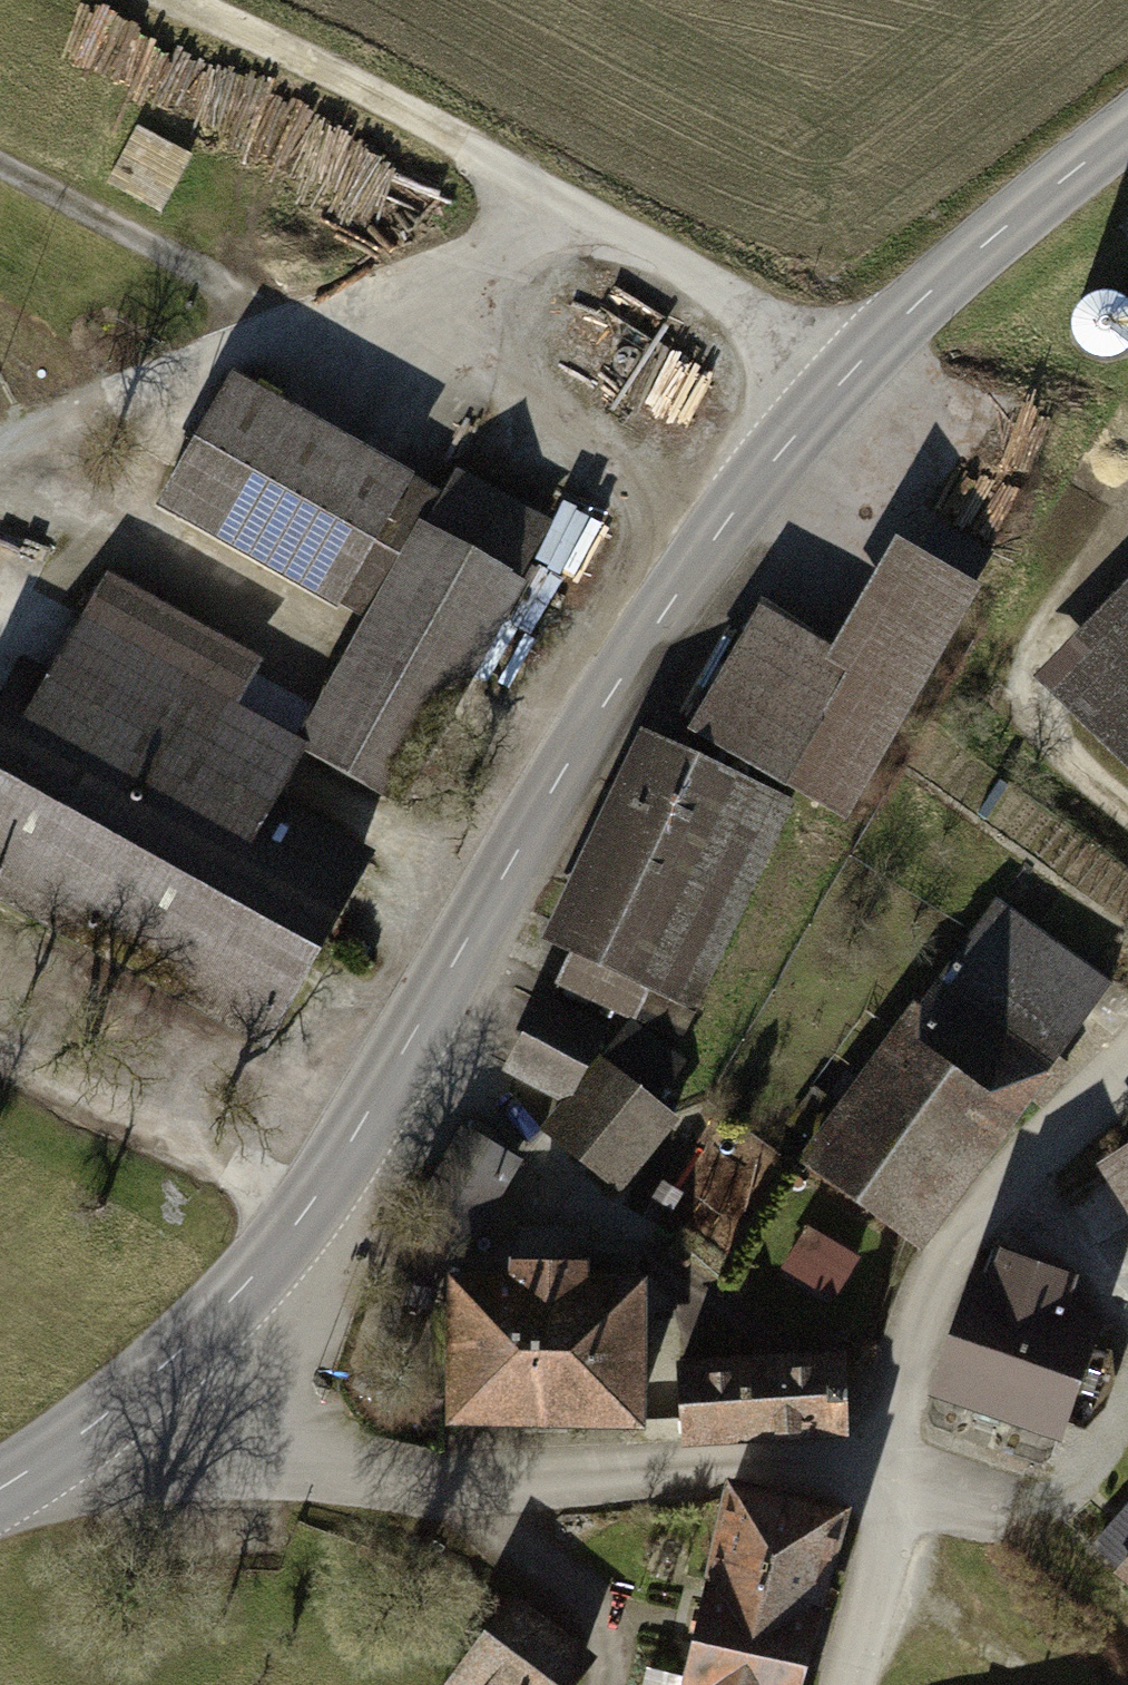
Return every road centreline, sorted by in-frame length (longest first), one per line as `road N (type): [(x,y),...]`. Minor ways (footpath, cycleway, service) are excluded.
road 1 (tertiary): [(873,348),(772,457),(671,594),(315,1195)]
road 2 (residential): [(0,469),(270,330),(571,203),(715,287),(873,348)]
road 3 (residential): [(906,1482),(789,1454),(378,1472),(225,1430),(160,1378)]
road 4 (residential): [(906,1482),(974,1234),(1127,1074)]
road 5 (track): [(571,203),(194,0)]
road 6 (residential): [(315,1195),(0,1029)]
road 7 (tertiary): [(1127,139),(873,348)]
road 8 (tertiary): [(315,1195),(160,1378)]
road 9 (residential): [(850,1684),(906,1482)]
road 10 (tertiary): [(160,1378),(0,1482)]

